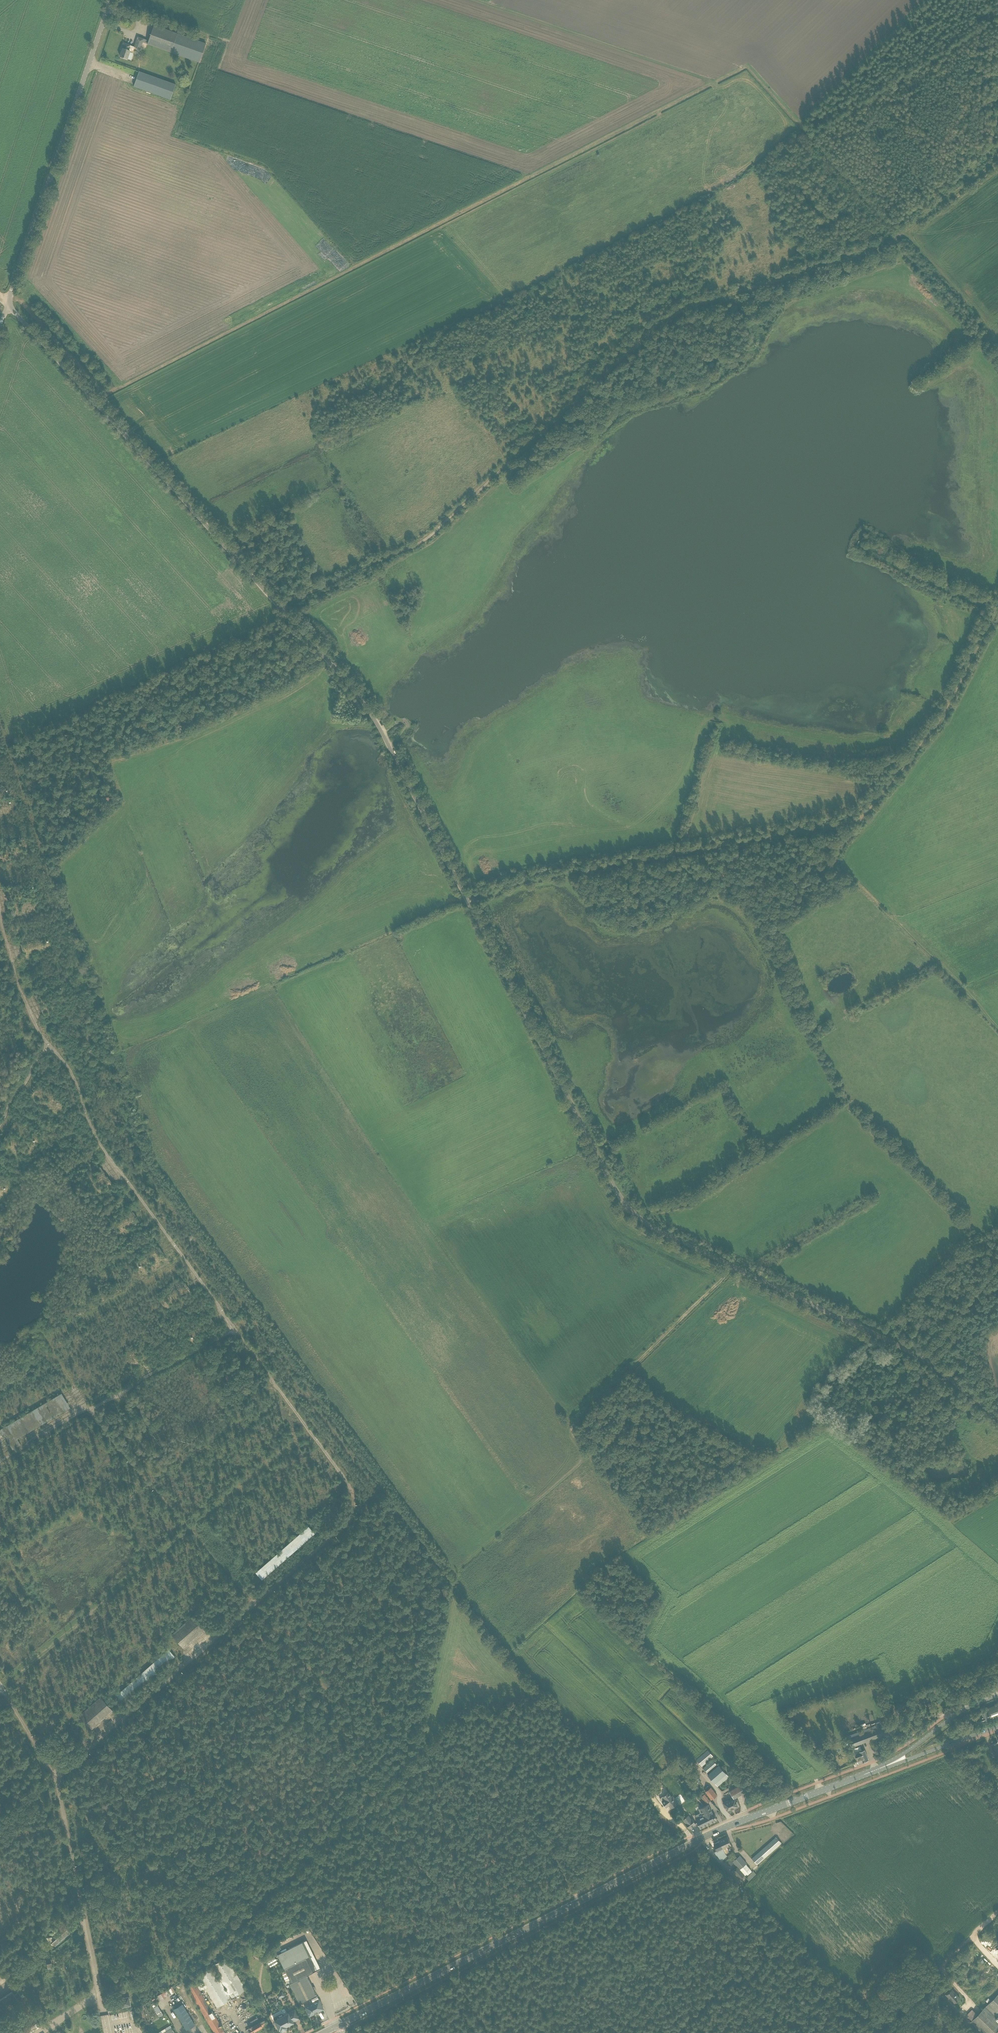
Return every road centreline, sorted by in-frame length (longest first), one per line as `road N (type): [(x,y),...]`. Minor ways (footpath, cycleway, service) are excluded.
road 1 (unclassified): [(925,1360),(629,1209),(372,715),(6,305)]
road 2 (track): [(57,1778),(348,1522),(352,1500),(106,1153),(69,1070),(35,1023),(0,914)]
road 3 (track): [(279,606),(421,543),(658,324),(867,253),(905,233)]
road 4 (secondary): [(337,2026),(697,1841),(883,1767)]
road 5 (unclassified): [(6,305),(111,0)]
road 6 (track): [(235,1328),(0,1463)]
road 7 (track): [(100,1995),(57,1778)]
road 8 (track): [(360,1810),(234,1935)]
road 9 (track): [(997,1913),(890,2018)]
road 10 (track): [(905,233),(997,340)]
road 11 (secondary): [(997,1696),(883,1767)]
road 12 (secondary): [(883,1767),(997,1726)]

